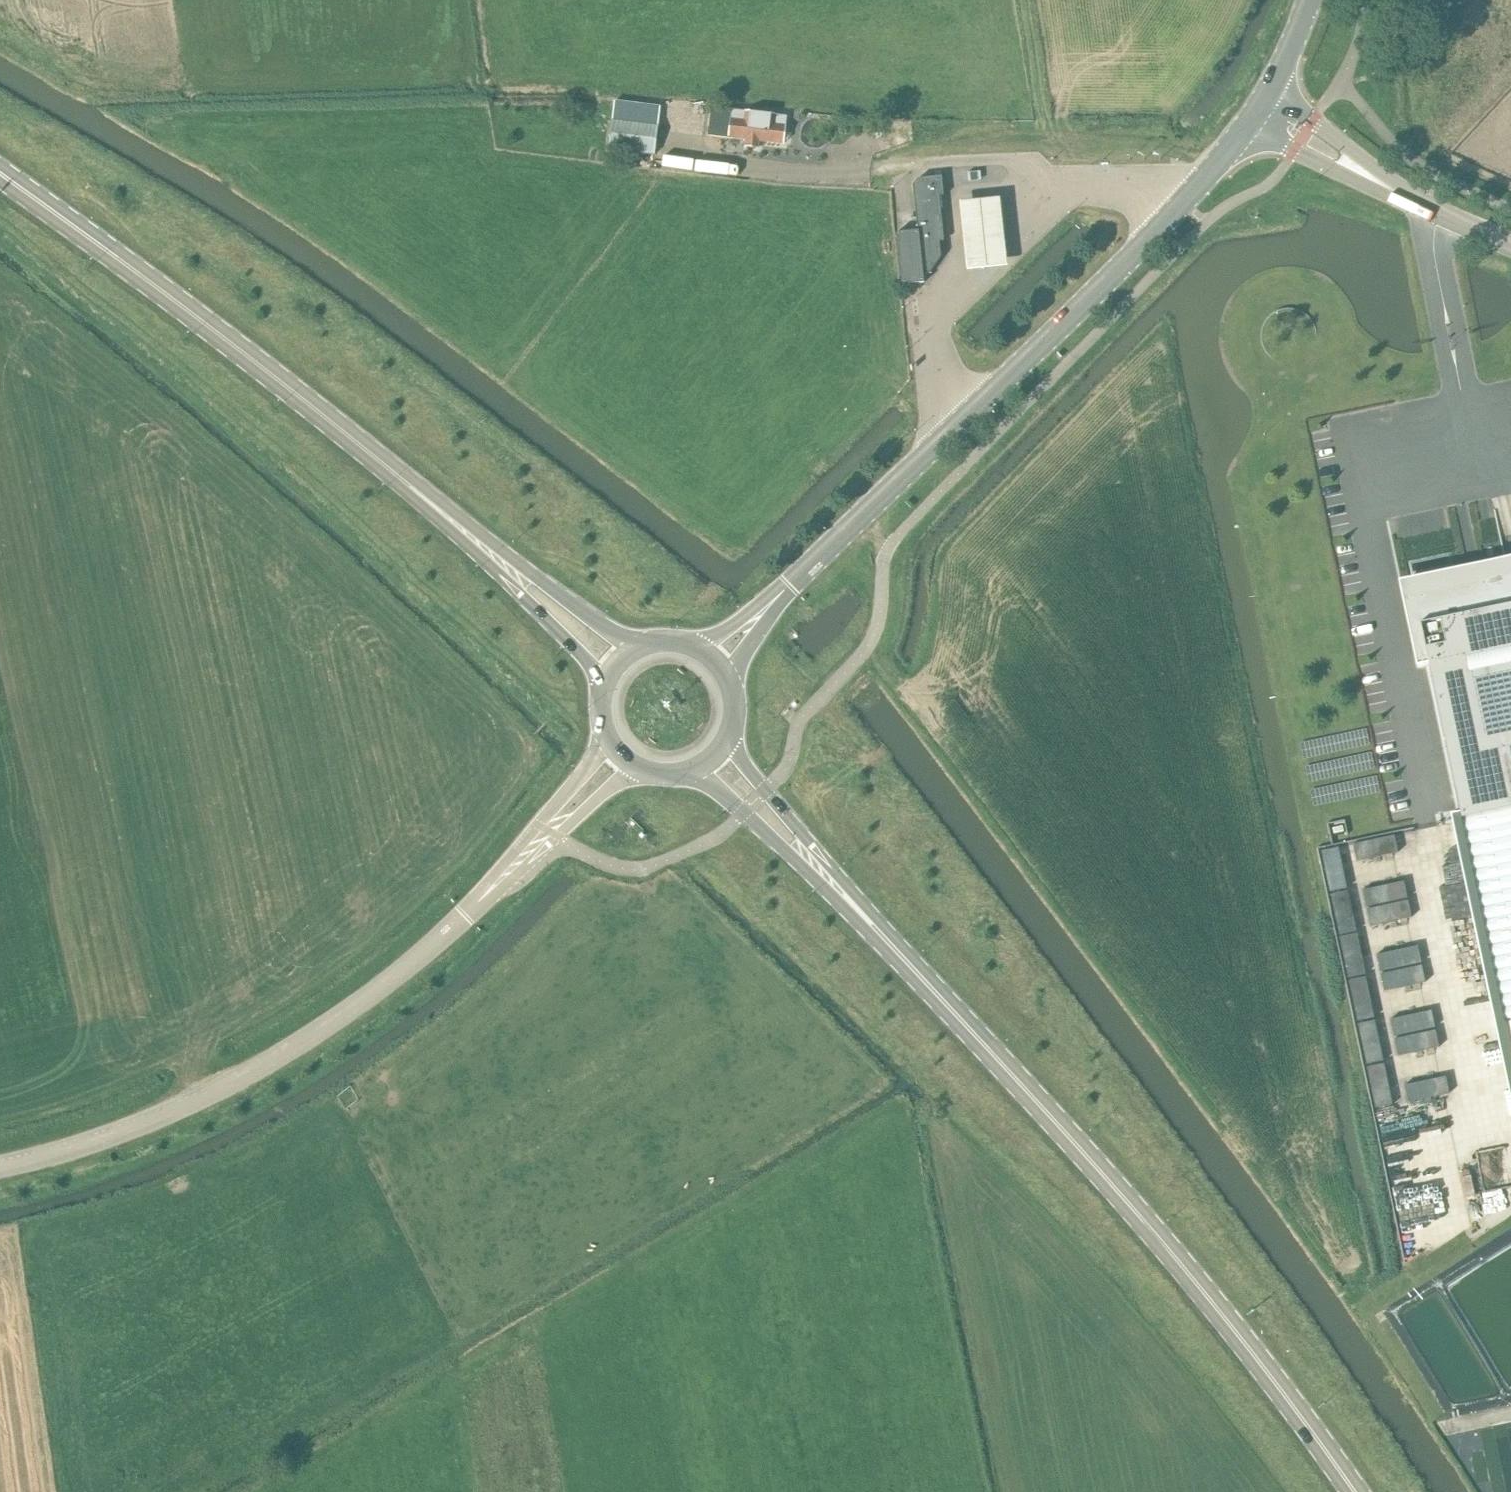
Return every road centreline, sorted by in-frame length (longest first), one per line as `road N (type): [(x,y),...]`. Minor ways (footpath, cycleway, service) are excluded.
road 1 (primary): [(1355,1491),(1155,1233),(847,897)]
road 2 (tertiary): [(763,612),(1082,305),(1243,130)]
road 3 (tertiary): [(0,1168),(110,1136),(302,1044),(414,961),(546,832)]
road 4 (primary): [(464,530),(0,173)]
road 5 (primary): [(632,650),(464,530)]
road 6 (primary): [(464,530),(605,680)]
road 7 (primary): [(692,769),(847,897)]
road 8 (primary): [(847,897),(724,742)]
road 9 (tertiary): [(1510,243),(1427,211),(1366,175)]
road 10 (tertiary): [(1366,175),(1313,120),(1264,94)]
road 11 (tertiary): [(1243,130),(1366,175)]

